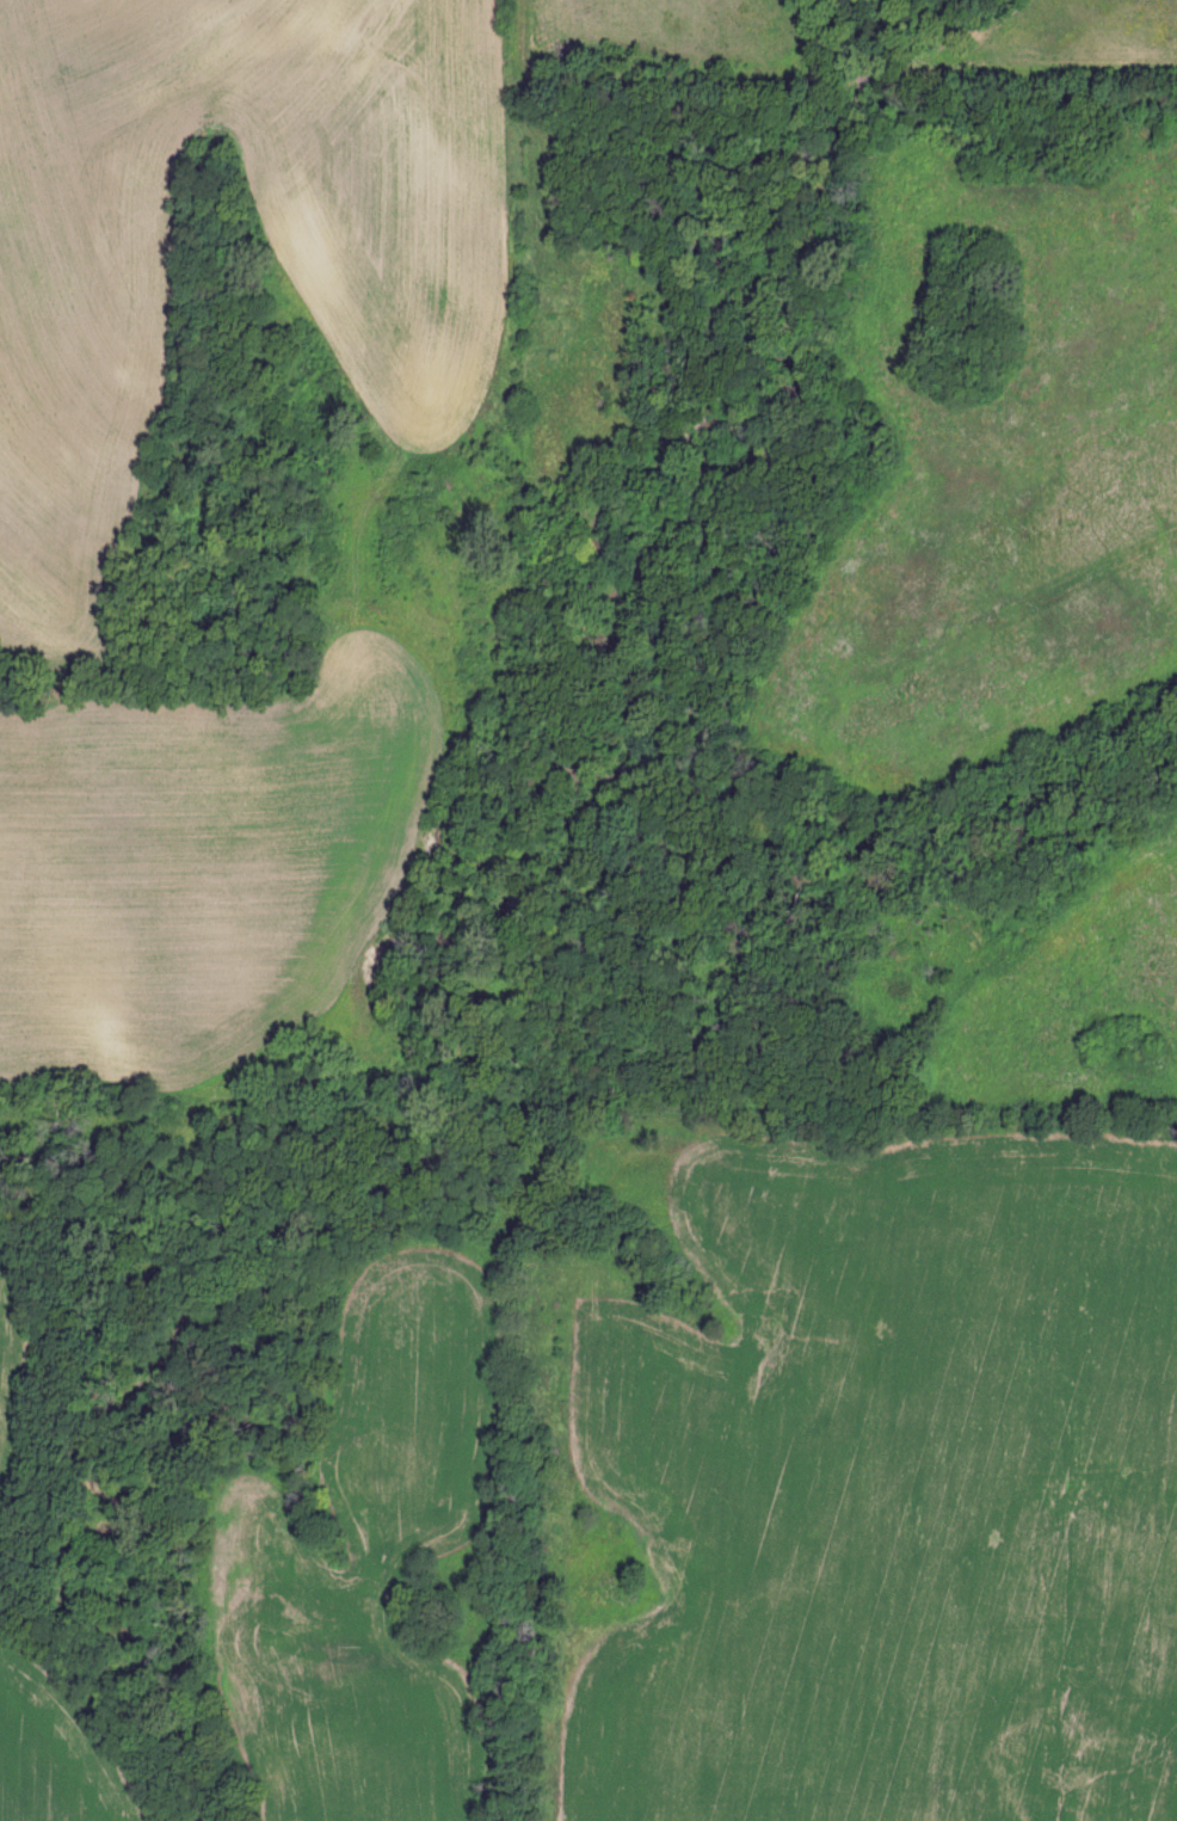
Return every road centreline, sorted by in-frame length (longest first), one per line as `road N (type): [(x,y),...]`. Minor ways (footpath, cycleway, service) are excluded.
road 1 (residential): [(1176,13),(929,7),(559,64),(556,0)]

